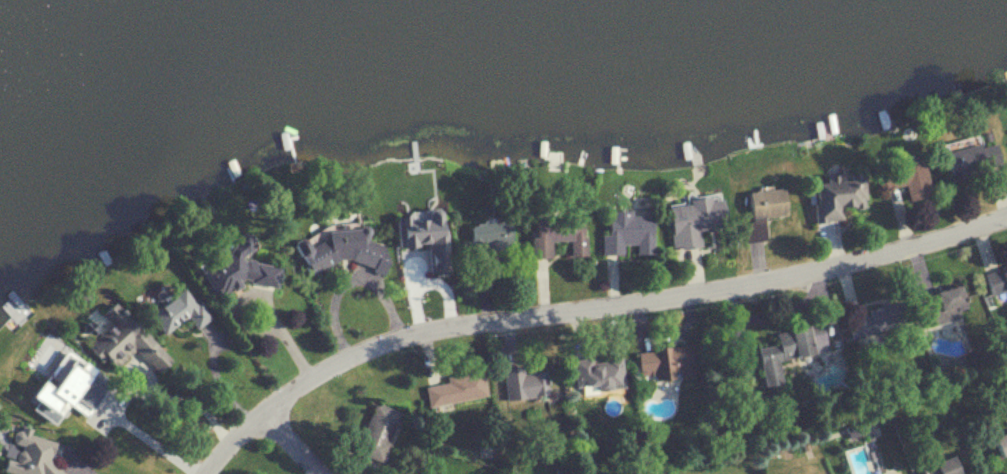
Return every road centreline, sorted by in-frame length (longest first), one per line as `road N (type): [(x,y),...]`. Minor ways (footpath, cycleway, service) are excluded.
road 1 (residential): [(205,473),(267,411),(320,373),(393,341),(881,256),(1006,216)]

